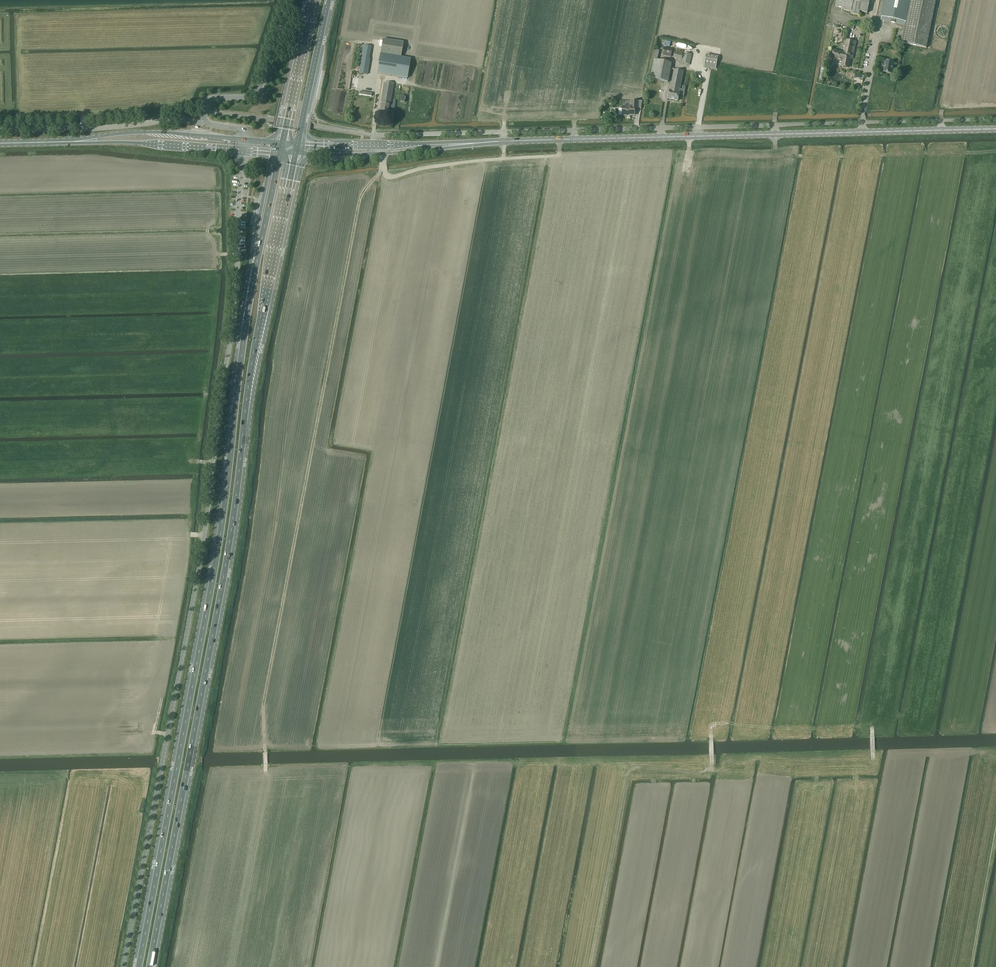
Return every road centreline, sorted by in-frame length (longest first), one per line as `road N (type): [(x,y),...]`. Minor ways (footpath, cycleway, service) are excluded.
road 1 (primary): [(280,153),(137,966)]
road 2 (primary): [(151,966),(295,154)]
road 3 (unclassified): [(237,268),(204,534),(123,966)]
road 4 (track): [(590,966),(630,770),(708,769),(716,724),(847,727)]
road 5 (unclassified): [(775,126),(375,135)]
road 6 (secondary): [(492,142),(775,134)]
road 7 (secondary): [(775,134),(995,128)]
road 8 (unclassified): [(0,131),(203,124)]
road 9 (secondary): [(245,140),(151,132),(76,142)]
road 10 (secondary): [(76,142),(244,151)]
road 11 (unclassified): [(205,111),(215,98),(259,90),(289,0)]
road 12 (primary): [(298,143),(329,0)]
road 13 (primary): [(314,0),(282,142)]
road 14 (track): [(971,966),(995,830)]

